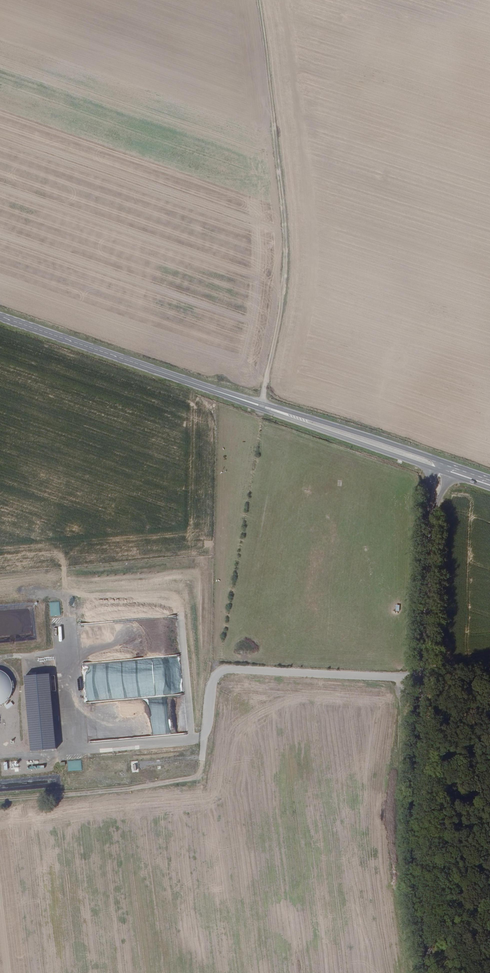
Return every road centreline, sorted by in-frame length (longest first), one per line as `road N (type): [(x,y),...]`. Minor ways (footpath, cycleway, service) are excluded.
road 1 (track): [(423,677),(232,669),(212,686),(202,777),(0,800)]
road 2 (tertiary): [(442,466),(432,502),(417,847),(432,972)]
road 3 (primary): [(442,466),(0,316)]
road 4 (track): [(263,405),(289,264),(260,0)]

